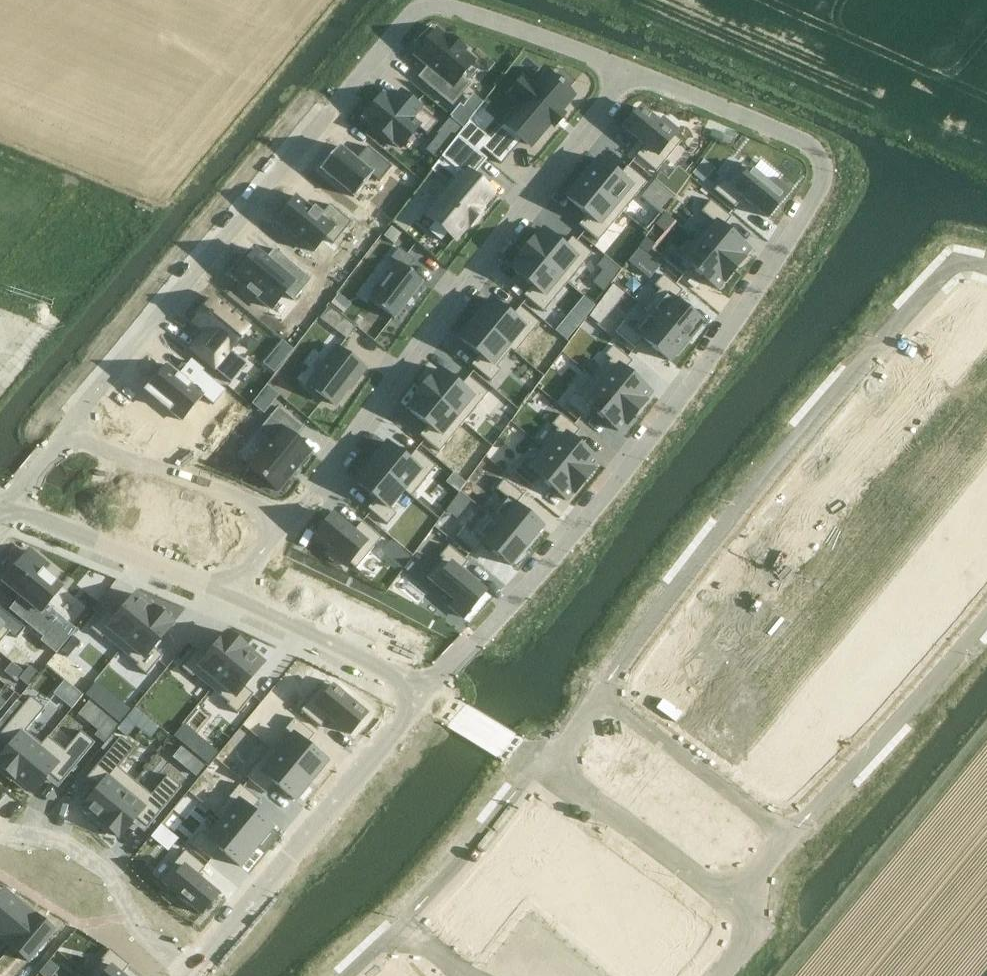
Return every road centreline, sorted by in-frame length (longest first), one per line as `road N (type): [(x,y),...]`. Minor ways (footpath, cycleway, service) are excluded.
road 1 (residential): [(431,694),(642,450),(822,183),(816,148),(629,68)]
road 2 (residential): [(629,68),(446,6),(416,10),(73,434)]
road 3 (residential): [(600,698),(950,267),(986,268)]
road 4 (residential): [(629,68),(288,519)]
road 5 (residential): [(431,694),(192,975)]
road 6 (residential): [(986,617),(787,839)]
road 7 (residential): [(540,766),(746,909)]
road 8 (residential): [(0,823),(192,975)]
road 9 (residential): [(5,510),(229,600)]
road 10 (residential): [(600,698),(787,839)]
road 11 (residential): [(73,434),(288,519)]
road 12 (residential): [(229,600),(431,694)]
road 13 (residential): [(399,931),(540,766)]
road 14 (residential): [(431,694),(540,766)]

